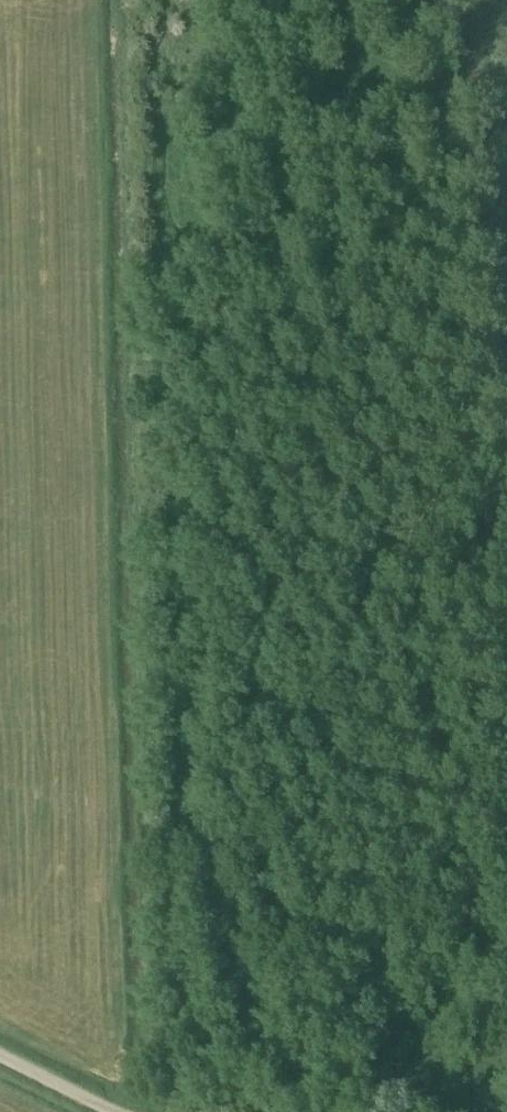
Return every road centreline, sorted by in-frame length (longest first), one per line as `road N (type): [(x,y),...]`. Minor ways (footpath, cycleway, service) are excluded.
road 1 (unclassified): [(110,1111),(0,1056)]

